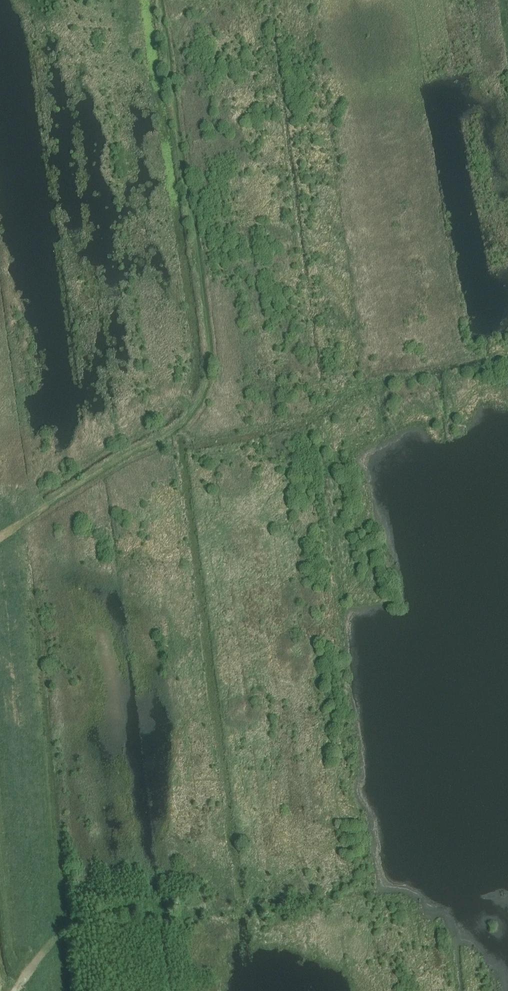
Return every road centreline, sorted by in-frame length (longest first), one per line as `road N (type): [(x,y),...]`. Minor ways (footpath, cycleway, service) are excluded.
road 1 (track): [(42,990),(0,578)]

